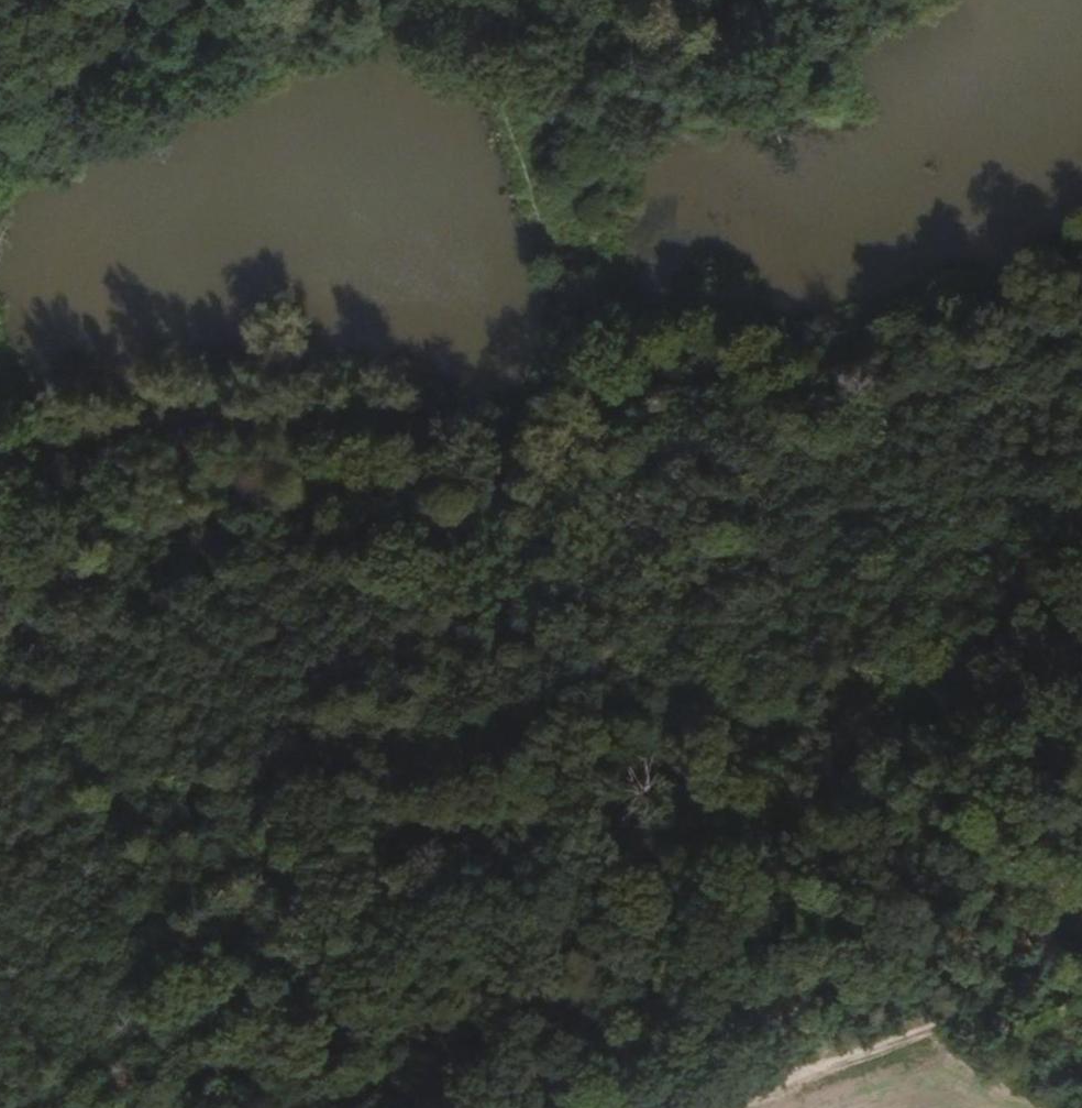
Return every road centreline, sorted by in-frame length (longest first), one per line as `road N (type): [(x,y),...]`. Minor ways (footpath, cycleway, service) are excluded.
road 1 (track): [(861,1049),(1081,975)]
road 2 (track): [(697,1107),(861,1049)]

